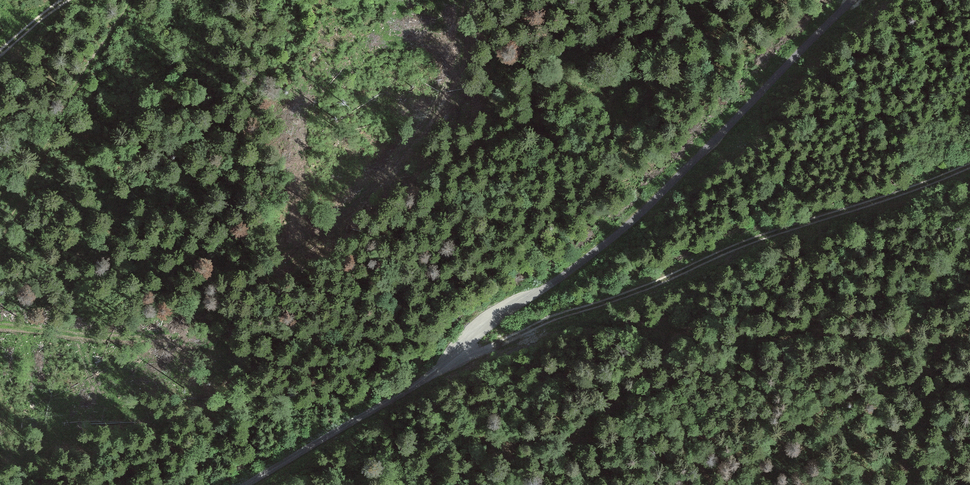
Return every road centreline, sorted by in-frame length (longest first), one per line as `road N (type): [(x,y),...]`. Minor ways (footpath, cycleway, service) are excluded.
road 1 (unclassified): [(855,0),(586,262),(495,318),(456,363),(245,484)]
road 2 (track): [(456,363),(787,228),(969,166)]

